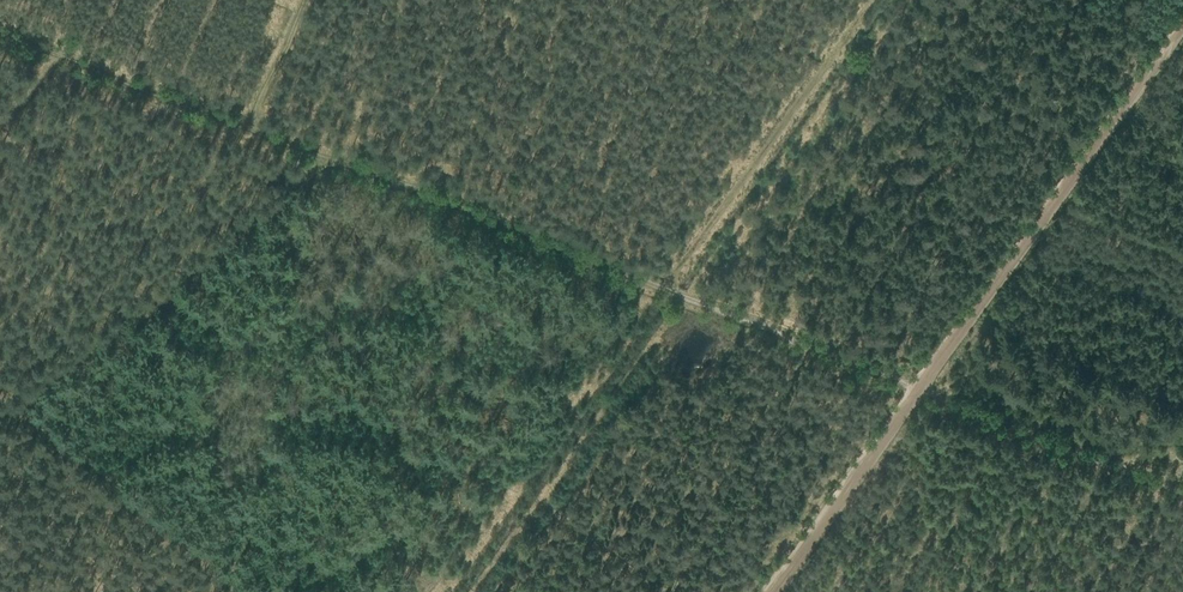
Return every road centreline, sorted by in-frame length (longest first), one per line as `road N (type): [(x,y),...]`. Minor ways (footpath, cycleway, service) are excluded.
road 1 (track): [(1182,28),(923,387)]
road 2 (track): [(0,424),(328,155)]
road 3 (track): [(923,387),(775,591)]
road 4 (track): [(313,0),(247,126)]

